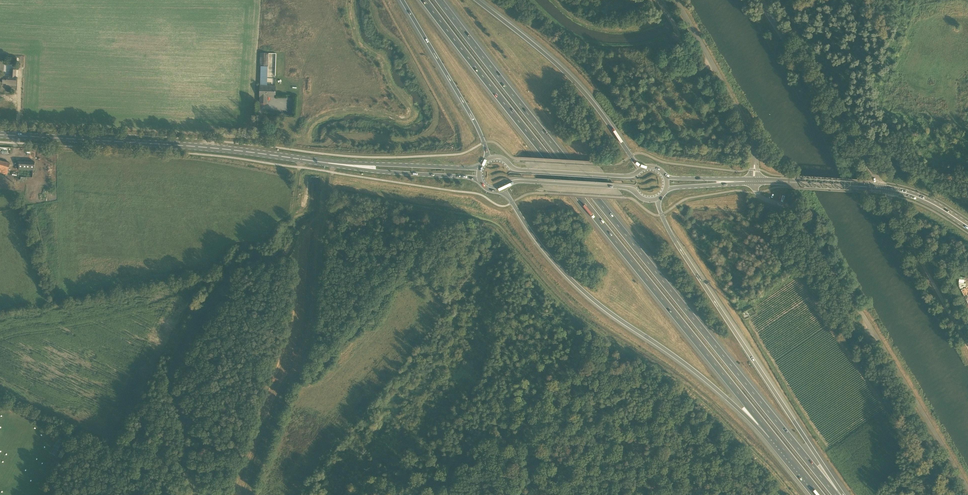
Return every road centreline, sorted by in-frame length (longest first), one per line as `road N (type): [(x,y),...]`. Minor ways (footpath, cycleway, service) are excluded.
road 1 (motorway): [(836,494),(440,0)]
road 2 (motorway): [(423,0),(772,435)]
road 3 (unclassified): [(967,491),(799,219),(760,197),(754,182)]
road 4 (motorway): [(501,191),(576,285),(772,435)]
road 5 (primary): [(360,165),(0,134)]
road 6 (motorway): [(838,494),(690,266),(658,200)]
road 7 (motorway): [(641,169),(558,65),(476,0)]
road 8 (unclassified): [(881,188),(760,0)]
road 9 (unclassified): [(754,182),(748,128),(676,0)]
road 10 (motorway): [(401,0),(473,117),(488,159)]
road 11 (unclassified): [(967,342),(881,188)]
road 12 (primary): [(501,191),(520,181),(625,188),(658,200)]
road 13 (primary): [(641,169),(626,177),(516,169),(488,159)]
road 14 (primary): [(360,165),(479,179)]

